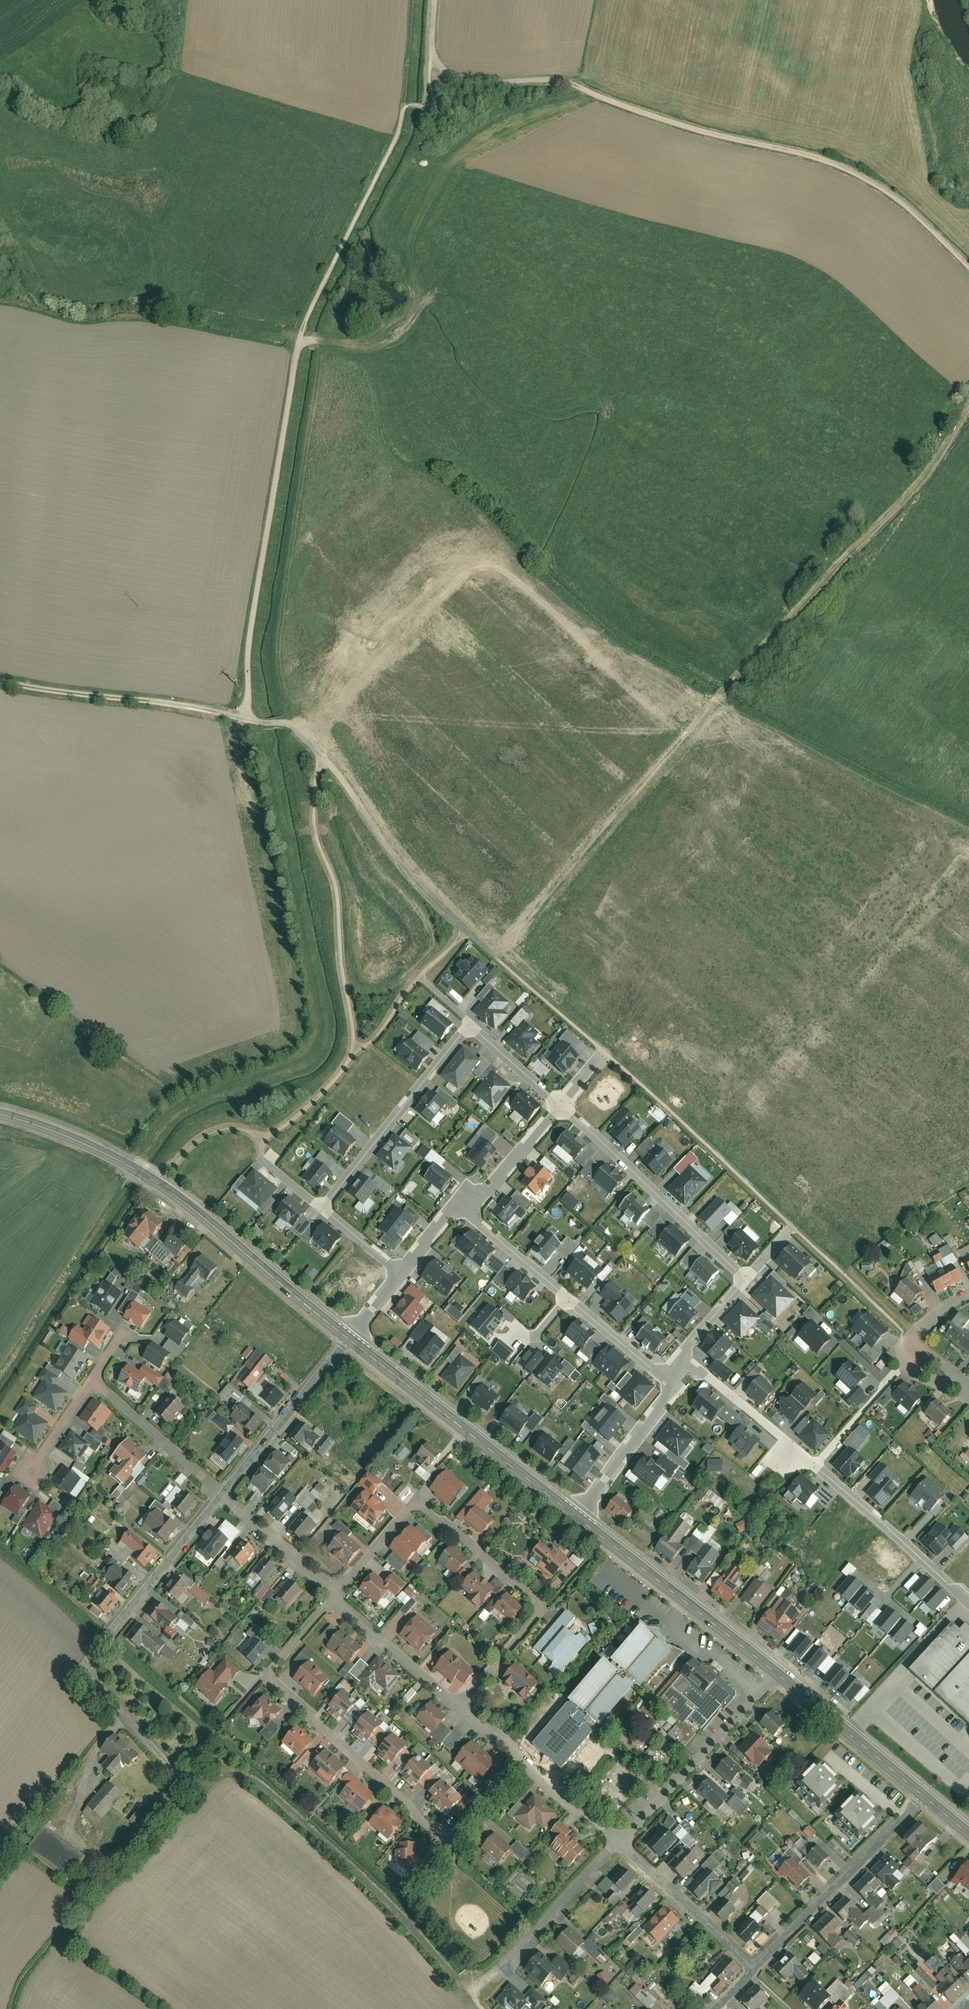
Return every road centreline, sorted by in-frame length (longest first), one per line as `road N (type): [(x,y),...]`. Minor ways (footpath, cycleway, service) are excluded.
road 1 (track): [(918,1334),(498,948),(429,879),(341,765),(292,728)]
road 2 (track): [(968,397),(913,482),(656,753),(490,955)]
road 3 (unclassified): [(435,0),(431,56),(447,73),(557,78),(675,118),(828,154),(878,178),(968,263)]
road 4 (residential): [(334,1597),(265,1674),(449,1840),(520,1758)]
road 5 (residential): [(459,1707),(547,1605),(416,1501),(334,1597)]
road 6 (secondary): [(0,1115),(145,1175),(348,1340)]
road 7 (track): [(299,330),(245,642),(248,719)]
road 8 (secondary): [(348,1340),(575,1518)]
road 9 (secondary): [(575,1518),(776,1675)]
road 10 (residential): [(562,1105),(744,1281)]
road 11 (track): [(0,684),(248,719)]
road 12 (residential): [(924,1796),(754,1969)]
road 13 (residential): [(968,1602),(809,1461),(787,1453)]
road 14 (residential): [(471,1027),(324,1208)]
road 15 (residential): [(776,1675),(619,1843)]
road 16 (residential): [(222,1496),(348,1340)]
road 17 (residential): [(98,1645),(222,1496)]
road 18 (secondary): [(776,1675),(924,1796)]
road 19 (residential): [(619,1843),(754,1969)]
road 20 (residential): [(94,1380),(222,1496)]
road 21 (residential): [(619,1843),(502,1967)]
road 22 (residential): [(334,1597),(459,1707)]
road 23 (residential): [(674,1386),(575,1518)]
road 24 (residential): [(222,1496),(334,1597)]
road 25 (residential): [(968,1390),(934,1371),(915,1343),(943,1310),(968,1295)]
road 26 (residential): [(562,1105),(485,1193),(460,1203)]
road 27 (residential): [(460,1203),(568,1296)]
road 28 (residential): [(568,1296),(674,1386)]
road 29 (residential): [(520,1758),(619,1843)]
road 30 (residential): [(744,1281),(683,1357),(674,1386)]

